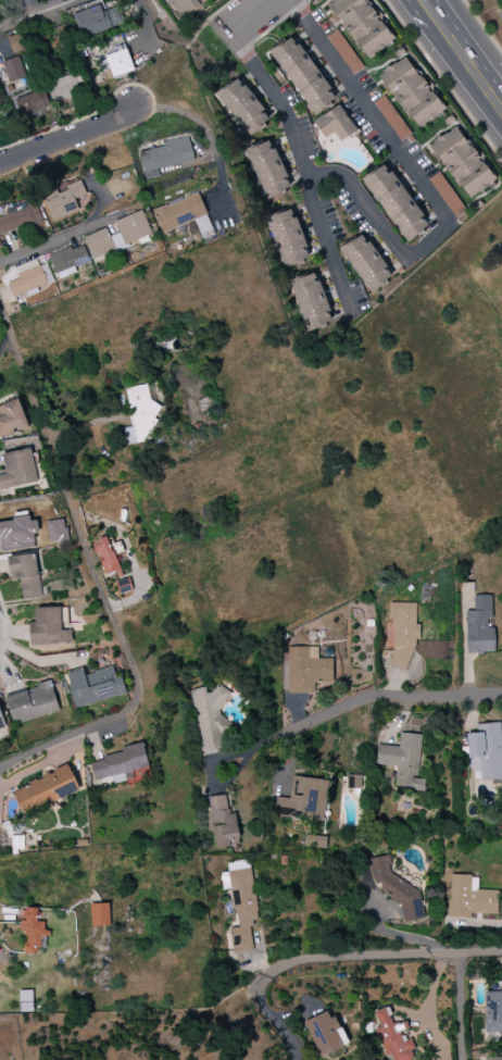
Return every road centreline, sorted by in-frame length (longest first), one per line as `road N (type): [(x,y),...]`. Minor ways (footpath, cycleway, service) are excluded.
road 1 (residential): [(501,952),(285,967),(267,977),(259,999),(295,1059)]
road 2 (residential): [(285,734),(361,702),(501,697)]
road 3 (residential): [(131,107),(80,138),(0,165)]
road 4 (primary): [(427,0),(501,101)]

